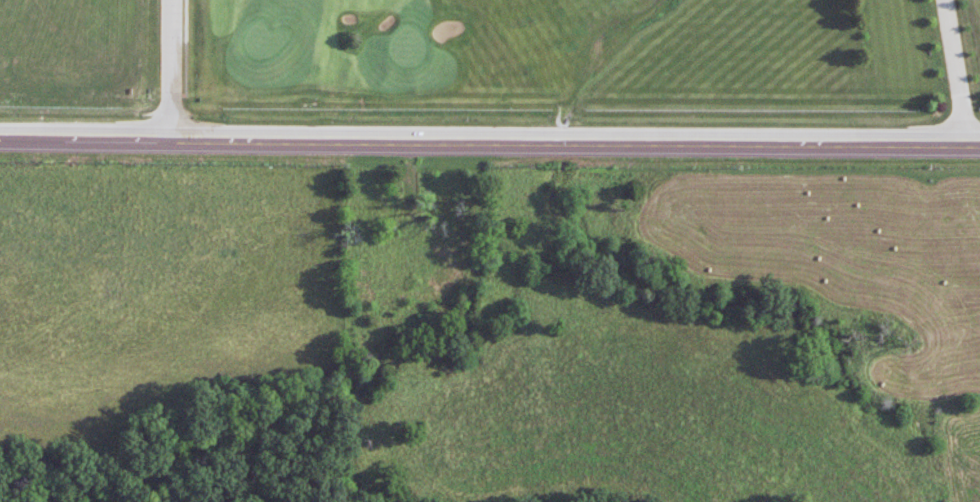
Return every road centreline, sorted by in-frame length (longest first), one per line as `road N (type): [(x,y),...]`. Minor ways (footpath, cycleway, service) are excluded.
road 1 (secondary): [(0,138),(979,138)]
road 2 (residential): [(170,141),(171,0)]
road 3 (residential): [(968,138),(945,0)]

